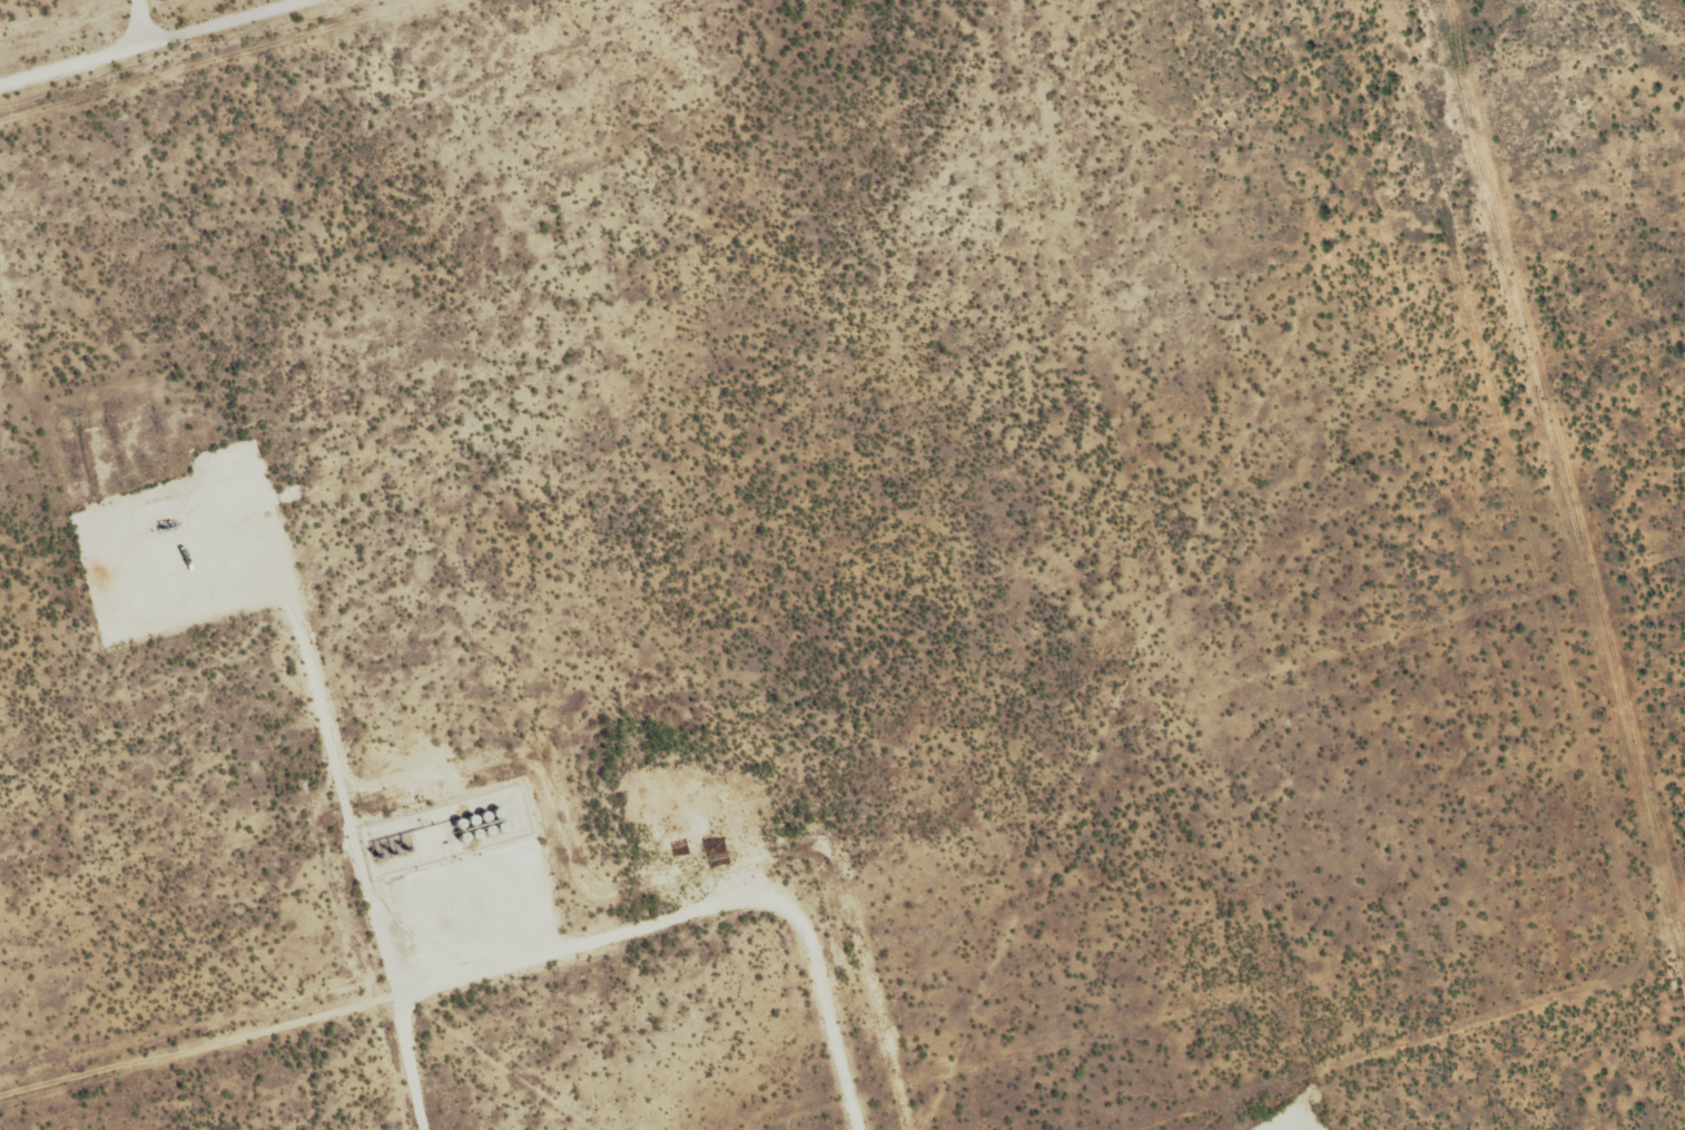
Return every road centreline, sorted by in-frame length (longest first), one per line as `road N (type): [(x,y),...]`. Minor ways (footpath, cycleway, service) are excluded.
road 1 (track): [(94,1129),(818,946),(863,946),(907,996),(913,1087),(928,1129)]

